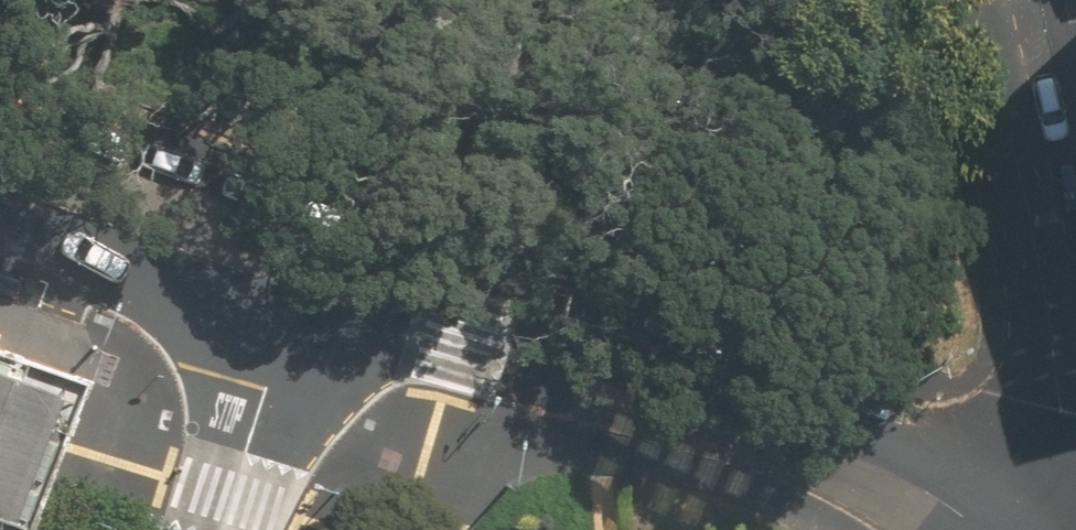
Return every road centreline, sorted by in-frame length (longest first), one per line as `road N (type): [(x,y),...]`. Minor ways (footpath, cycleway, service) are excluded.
road 1 (residential): [(971,529),(889,478),(806,446),(317,295)]
road 2 (residential): [(987,0),(1063,329),(1069,419),(1063,529)]
road 3 (tertiary): [(317,295),(0,185)]
road 4 (tertiary): [(317,295),(230,529)]

